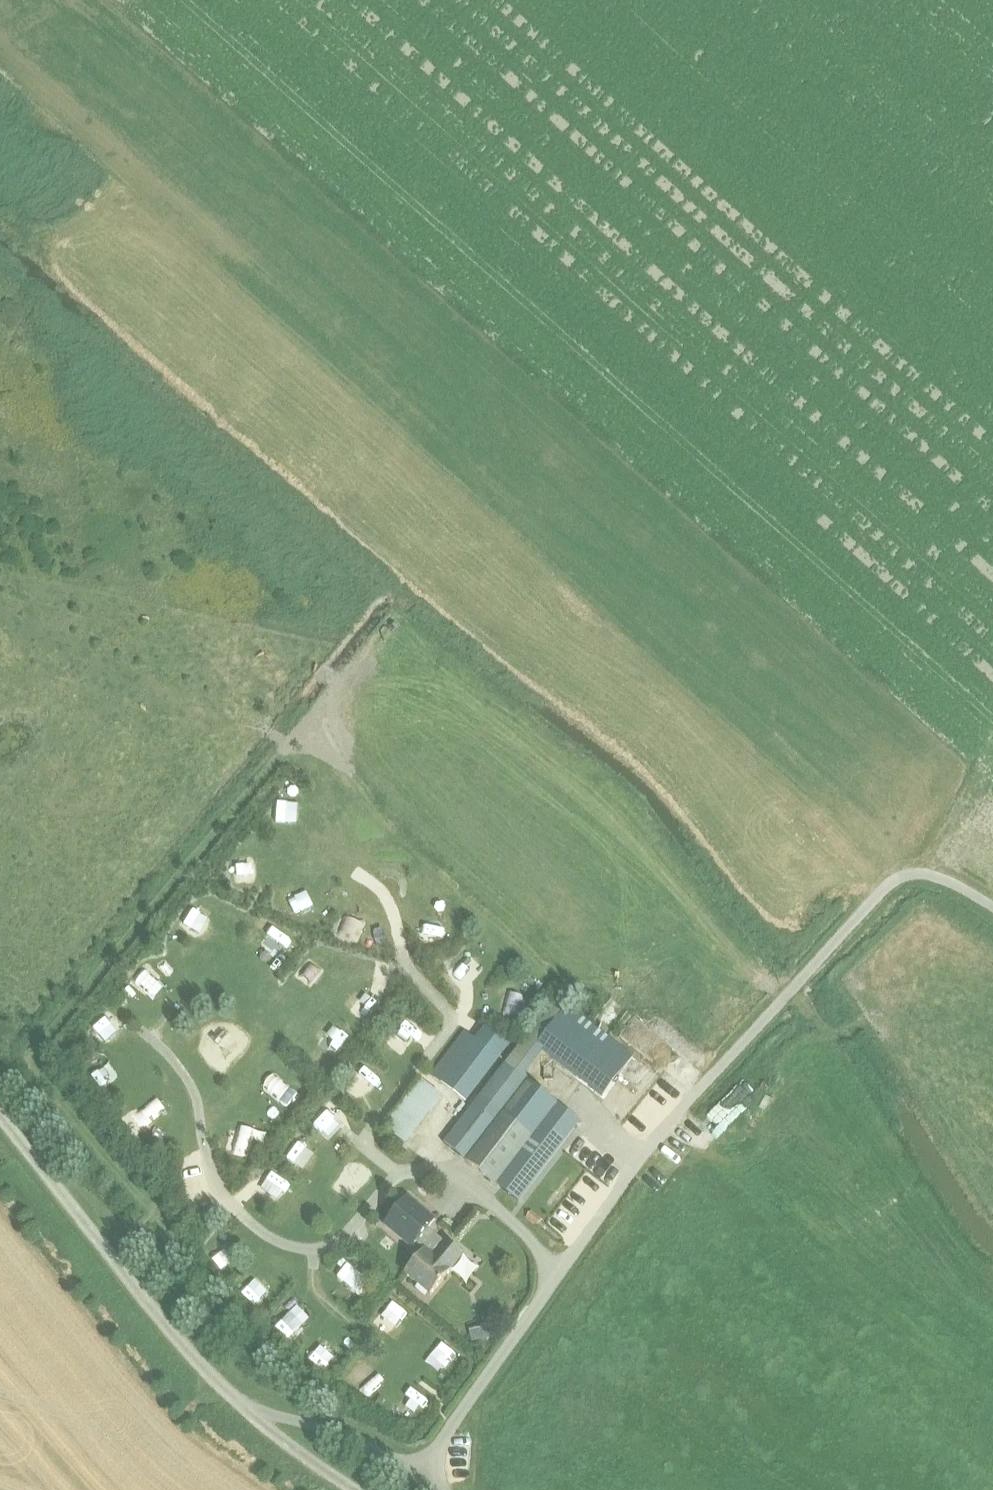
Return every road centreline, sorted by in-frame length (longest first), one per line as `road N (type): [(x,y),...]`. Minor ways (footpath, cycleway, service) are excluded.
road 1 (unclassified): [(992,910),(922,875),(905,876),(873,901),(638,1159),(421,1470)]
road 2 (unclassified): [(246,1409),(169,1330),(0,1116)]
road 3 (unclassified): [(421,1470),(346,1437),(246,1409)]
road 4 (unclassified): [(351,1489),(246,1409)]

